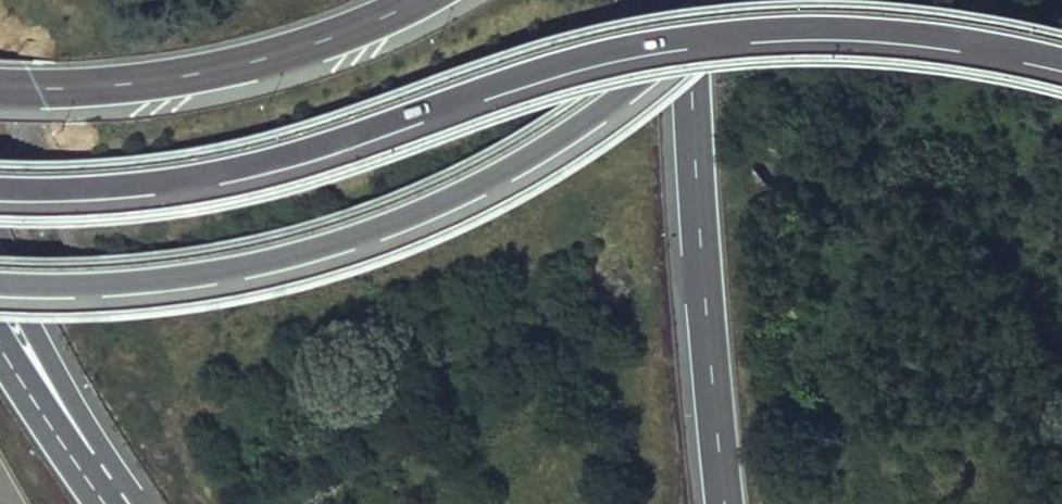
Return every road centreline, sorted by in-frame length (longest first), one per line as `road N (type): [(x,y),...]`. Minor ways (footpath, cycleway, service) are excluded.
road 1 (motorway): [(0,187),(154,181),(287,155),(533,70),(674,36),(882,27),(1061,56)]
road 2 (motorway): [(0,282),(195,276),(336,243),(409,217),(596,113),(692,41),(730,0)]
road 3 (motorway): [(689,0),(705,283),(732,503)]
road 4 (motorway): [(0,89),(206,74),(304,47),(419,0)]
road 5 (motorway): [(128,503),(0,264)]
road 6 (motorway): [(104,503),(0,346)]

